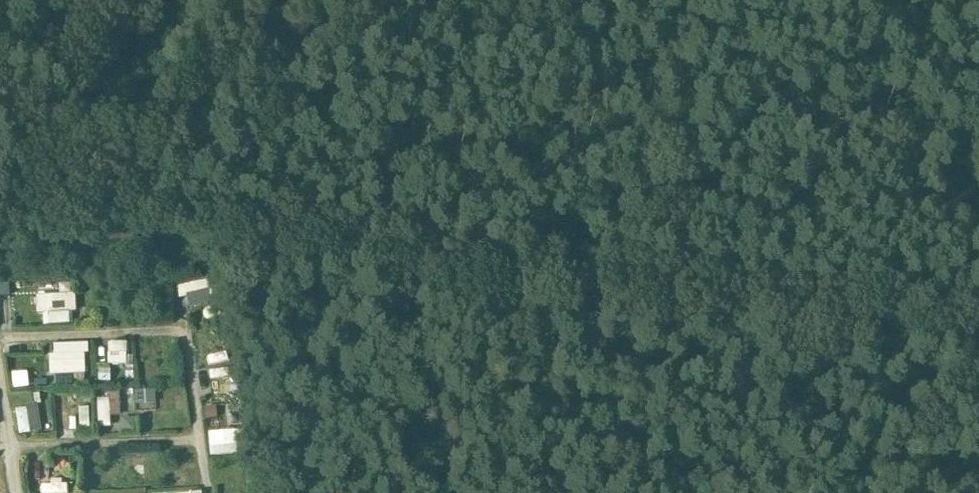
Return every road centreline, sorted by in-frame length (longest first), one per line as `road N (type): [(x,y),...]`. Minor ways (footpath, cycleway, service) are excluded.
road 1 (track): [(978,345),(387,265),(227,234)]
road 2 (track): [(0,247),(227,234)]

